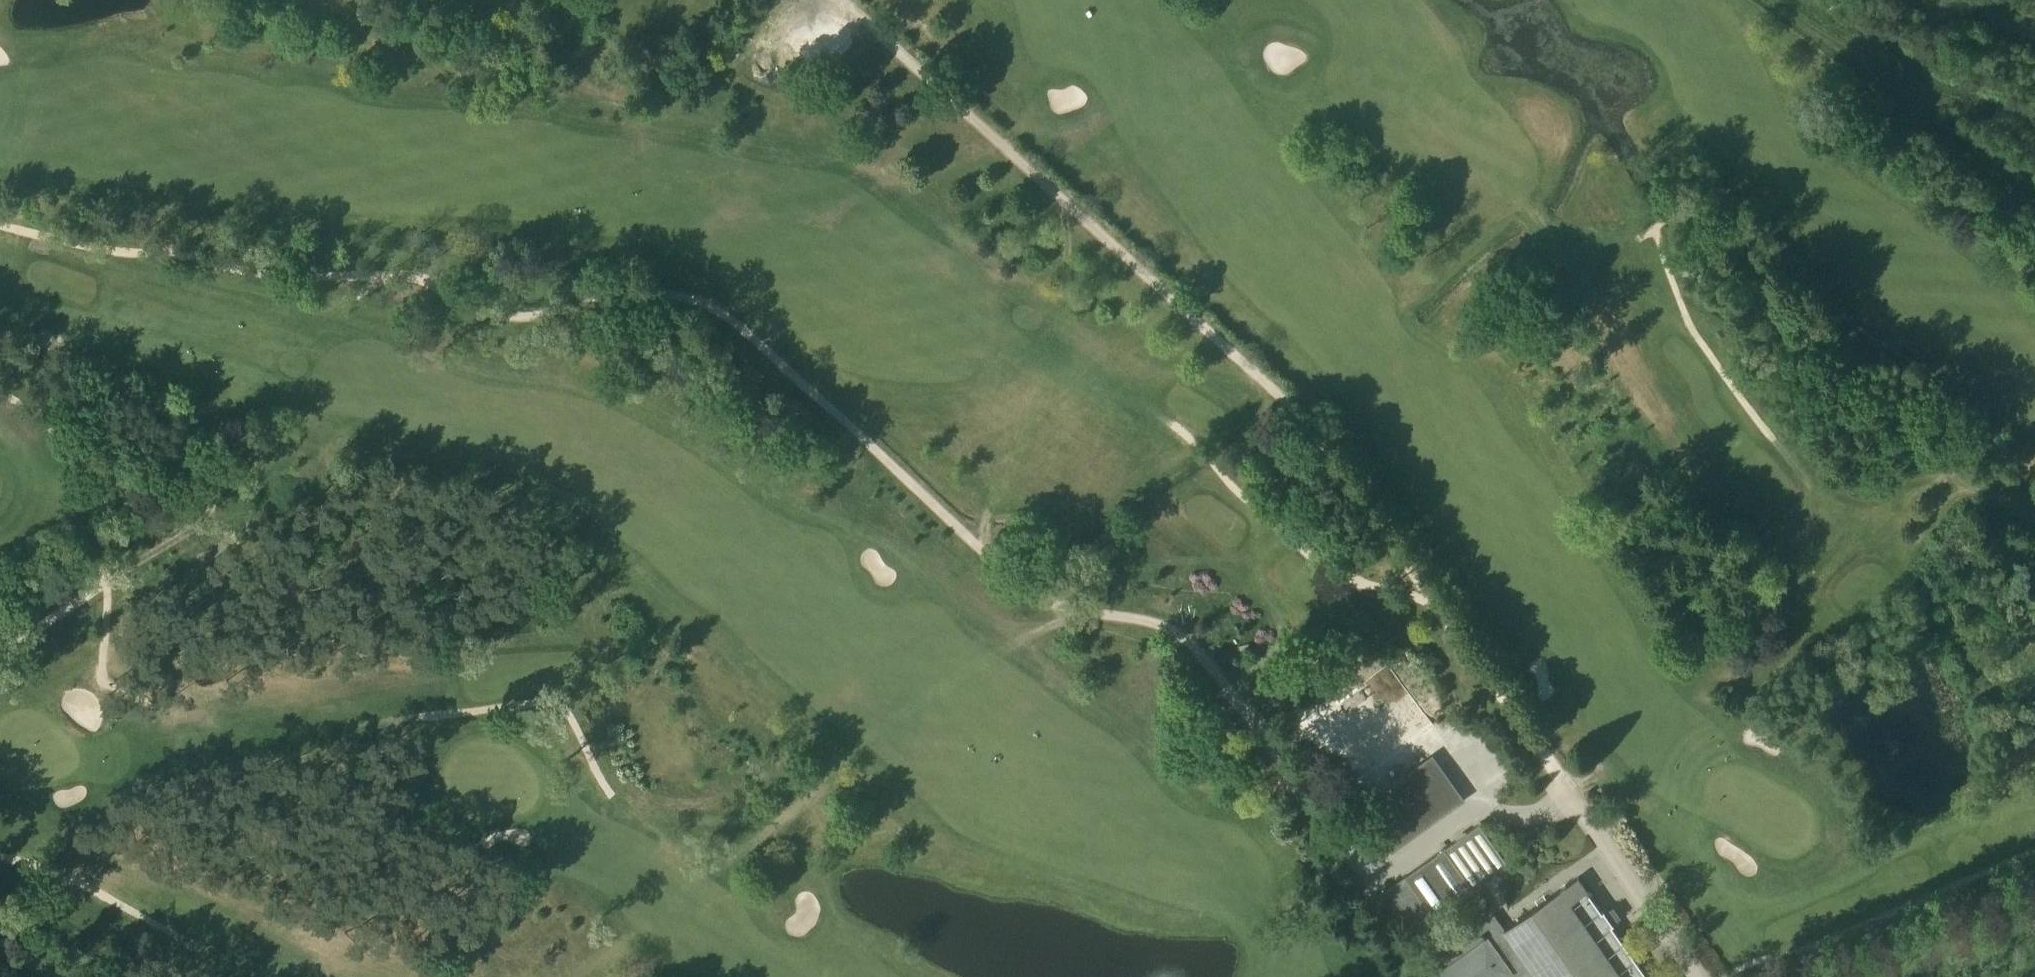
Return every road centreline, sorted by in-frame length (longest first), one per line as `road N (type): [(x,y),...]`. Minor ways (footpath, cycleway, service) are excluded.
road 1 (track): [(1568,790),(1319,433),(871,20),(835,0)]
road 2 (track): [(2034,190),(1765,0)]
road 3 (unclassified): [(1697,976),(1568,790)]

